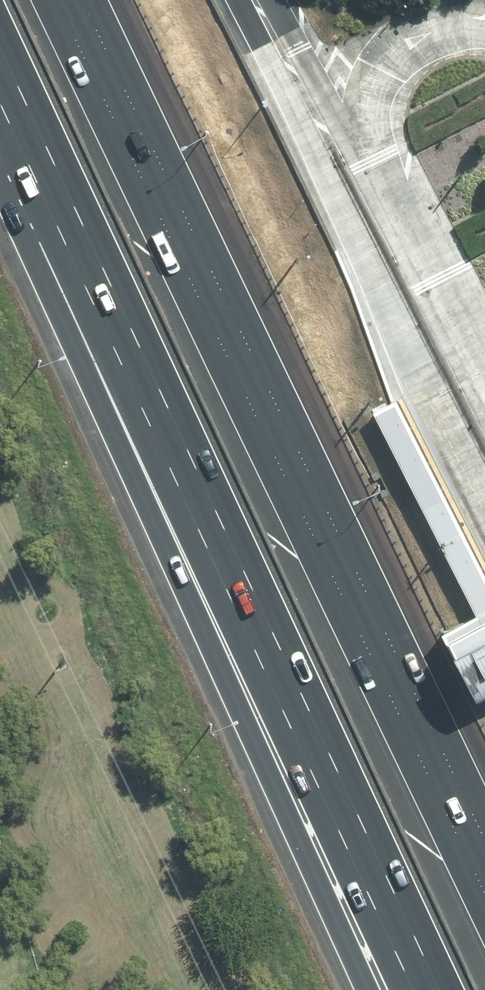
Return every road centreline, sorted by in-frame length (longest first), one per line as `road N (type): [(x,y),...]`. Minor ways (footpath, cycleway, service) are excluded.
road 1 (motorway): [(446,989),(0,50)]
road 2 (motorway): [(55,0),(484,895)]
road 3 (motorway): [(363,989),(35,252),(0,102)]

